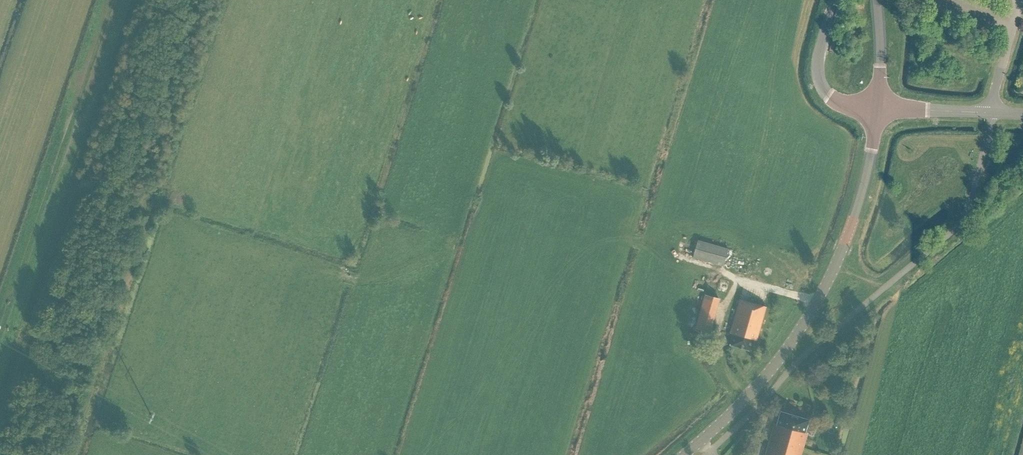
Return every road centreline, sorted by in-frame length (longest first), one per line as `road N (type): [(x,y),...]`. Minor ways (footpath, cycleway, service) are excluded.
road 1 (secondary): [(682,454),(740,405),(802,328),(845,244),(878,107)]
road 2 (unclassified): [(878,107),(839,102),(820,78),(833,0)]

